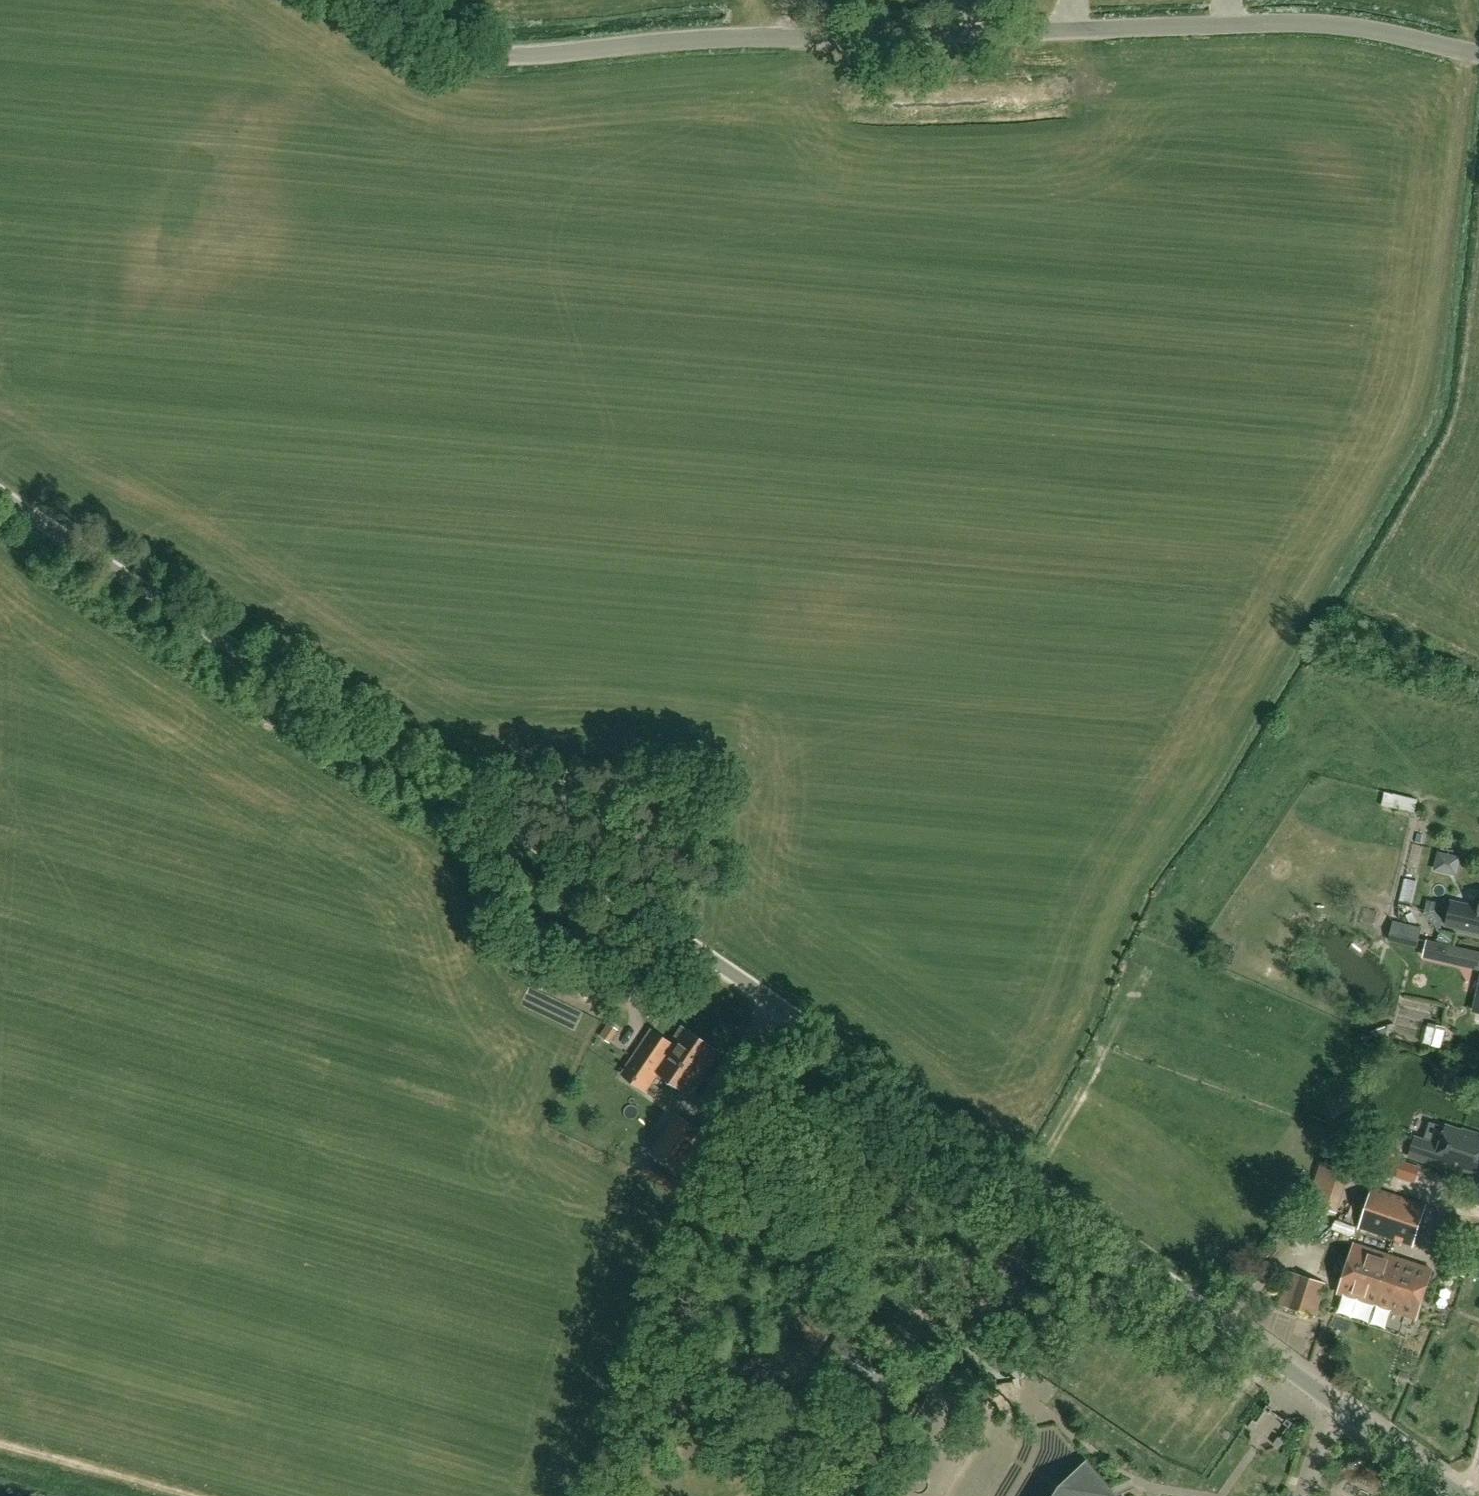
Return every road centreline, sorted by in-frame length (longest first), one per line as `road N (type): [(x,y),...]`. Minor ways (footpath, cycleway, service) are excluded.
road 1 (unclassified): [(1337,1402),(887,1084),(0,497)]
road 2 (tertiary): [(1478,56),(1369,33),(1267,25),(723,41),(501,59),(432,40),(366,0)]
road 3 (track): [(197,1495),(0,1444)]
road 4 (unclassified): [(1461,1495),(1337,1402)]

